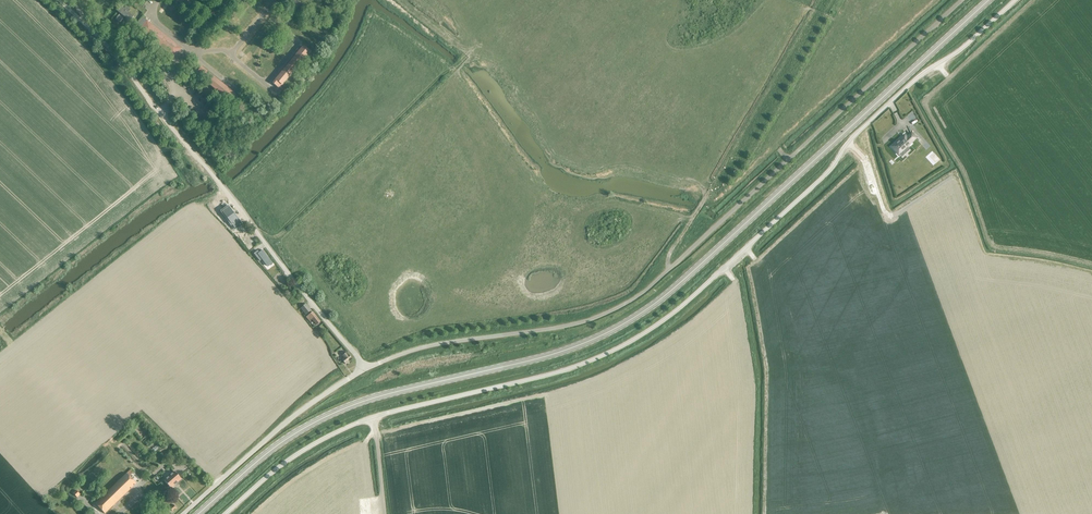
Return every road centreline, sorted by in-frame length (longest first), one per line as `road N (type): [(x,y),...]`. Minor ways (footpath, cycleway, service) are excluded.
road 1 (secondary): [(200,513),(273,449),(327,417),(557,354),(645,312),(991,0)]
road 2 (unclassified): [(373,417),(563,371),(657,325),(831,170),(852,138),(921,75),(1017,0)]
road 3 (unclassified): [(364,369),(420,348),(596,318),(639,296),(789,159)]
road 4 (unclassified): [(364,369),(86,25)]
road 5 (track): [(669,270),(674,245),(814,0)]
road 6 (unclassified): [(184,513),(291,420),(364,369)]
road 7 (unclassified): [(225,513),(306,449),(373,417)]

